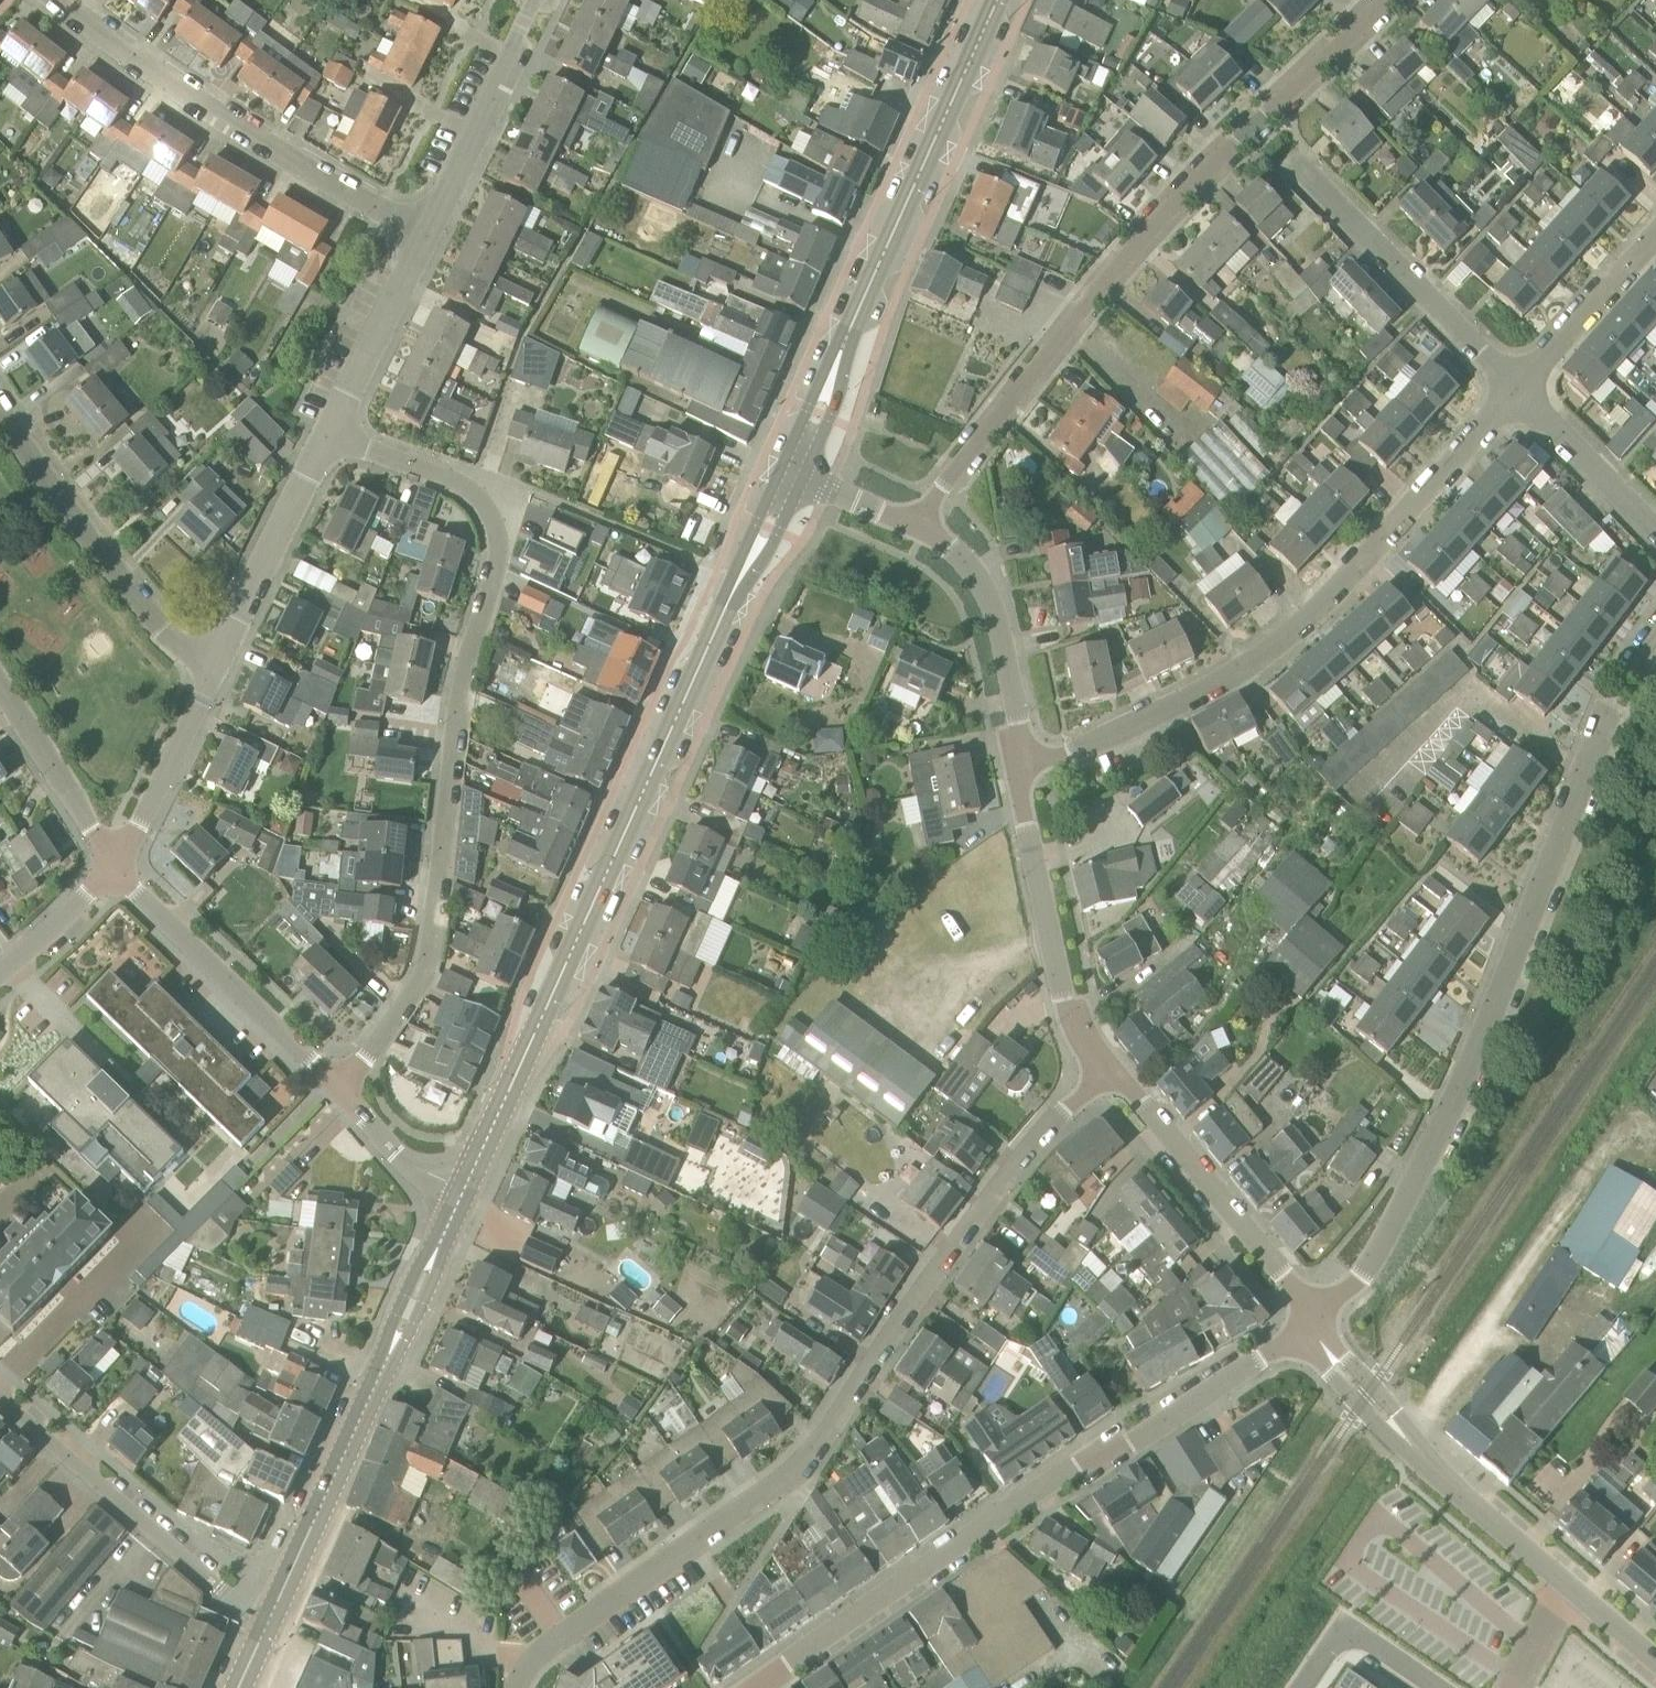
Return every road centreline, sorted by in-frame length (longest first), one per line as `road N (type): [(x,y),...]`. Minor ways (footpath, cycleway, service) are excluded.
road 1 (residential): [(519,1687),(536,1657),(563,1635),(803,1469),(892,1337),(1096,1070)]
road 2 (residential): [(341,1092),(409,1005),(425,966),(459,689),(495,566),(497,522),(478,488),(328,436)]
road 3 (secondary): [(464,1192),(787,474)]
road 4 (residential): [(1315,1327),(1366,1272),(1482,1043),(1608,710),(1655,630)]
road 5 (residential): [(909,523),(1114,274),(1388,0)]
road 6 (residential): [(760,1687),(1079,1465),(1132,1446),(1315,1327)]
road 7 (residential): [(1022,770),(1091,746),(1258,657),(1358,563),(1513,384)]
road 8 (secondary): [(787,474),(999,0)]
road 9 (secondary): [(268,1626),(464,1192)]
road 10 (residential): [(429,236),(195,105),(48,0)]
road 11 (tertiary): [(1570,1587),(1413,1447),(1336,1363),(1315,1327)]
road 12 (residential): [(268,1626),(0,1392)]
road 13 (residential): [(221,665),(174,641),(84,534),(0,406)]
road 14 (tertiary): [(1315,1327),(1286,1275),(1130,1119),(1096,1070)]
road 15 (residential): [(341,1092),(114,869)]
road 16 (tertiary): [(1096,1070),(1067,997),(1022,770)]
road 17 (residential): [(1513,384),(1293,169)]
road 18 (tertiary): [(1022,770),(994,619),(965,561),(909,523)]
road 19 (residential): [(429,236),(546,0)]
road 20 (residential): [(221,665),(328,436)]
road 21 (residential): [(114,869),(221,665)]
road 22 (residential): [(328,436),(429,236)]
road 23 (residential): [(114,869),(0,688)]
road 24 (residential): [(1513,384),(1655,230)]
road 25 (residential): [(1655,529),(1513,384)]
road 26 (residential): [(464,1192),(410,1167),(341,1092)]
road 27 (residential): [(0,975),(114,869)]
road 28 (tertiary): [(909,523),(787,474)]

